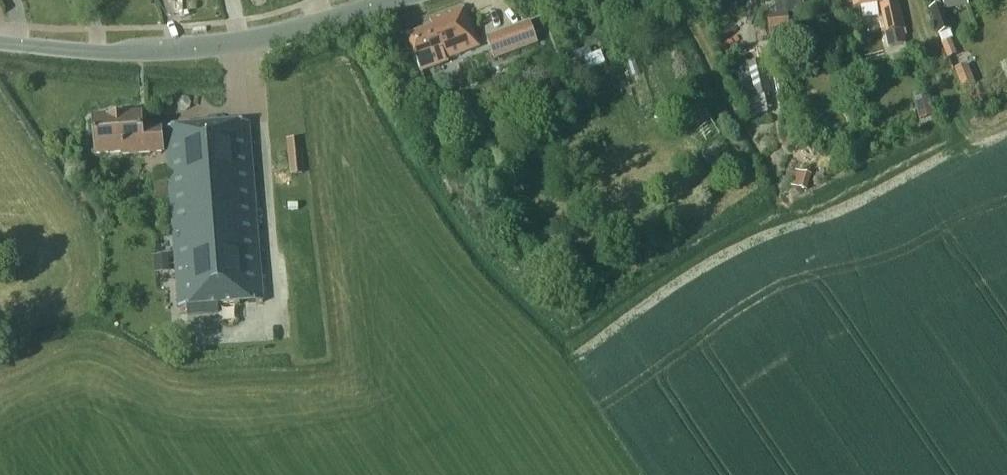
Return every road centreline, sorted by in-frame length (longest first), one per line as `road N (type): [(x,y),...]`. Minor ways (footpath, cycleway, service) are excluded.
road 1 (tertiary): [(0,37),(215,43),(379,0)]

